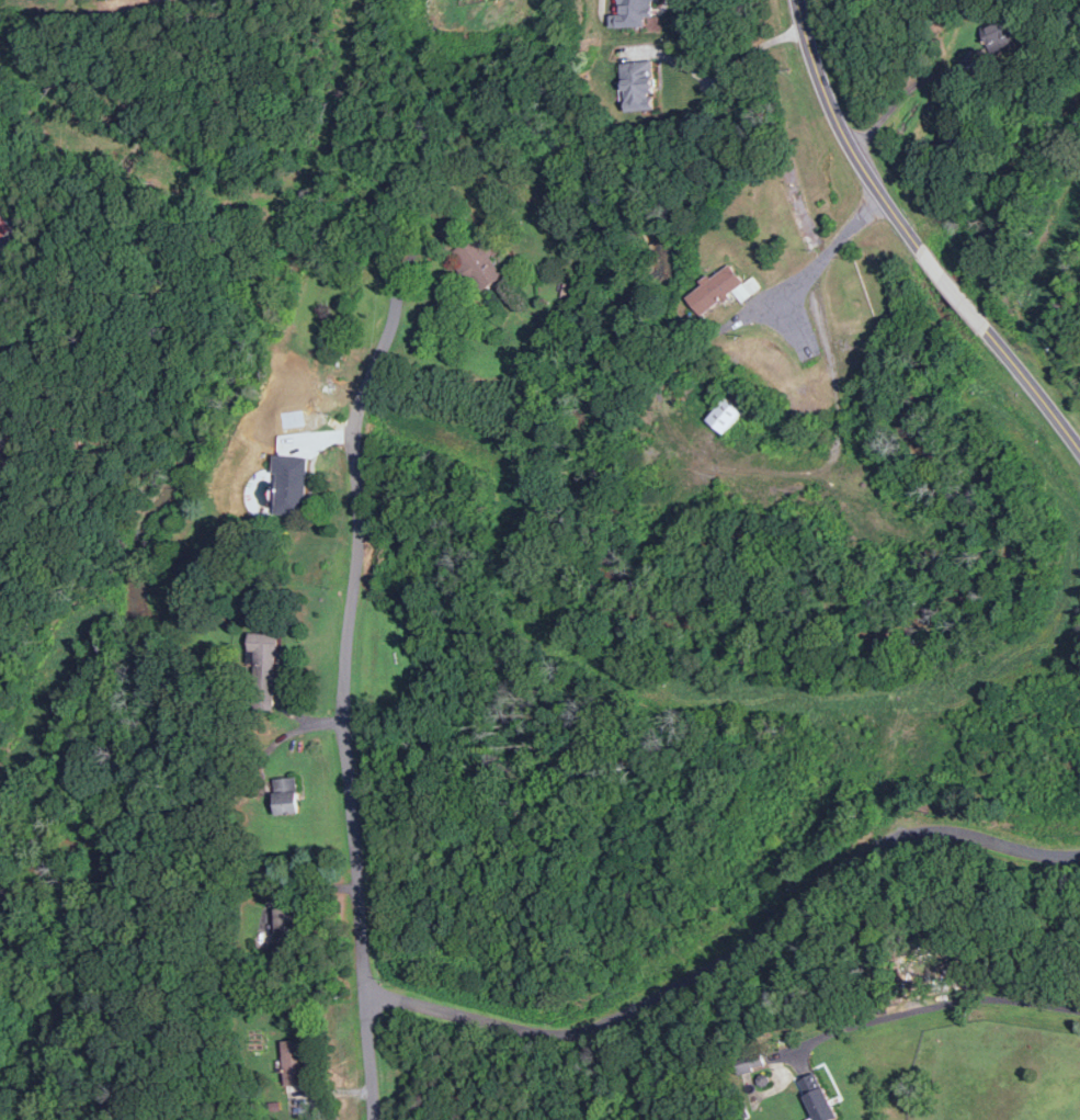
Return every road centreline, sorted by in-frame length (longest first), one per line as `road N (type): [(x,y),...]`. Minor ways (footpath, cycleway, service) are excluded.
road 1 (residential): [(375,1119),(344,677),(360,501),(354,422),(399,308),(393,271)]
road 2 (residential): [(1079,855),(1050,855),(950,825),(898,829),(668,988),(596,1027),(560,1036),(367,995)]
road 3 (tertiary): [(924,246),(846,137),(799,0)]
road 4 (tertiary): [(1079,447),(988,327)]

